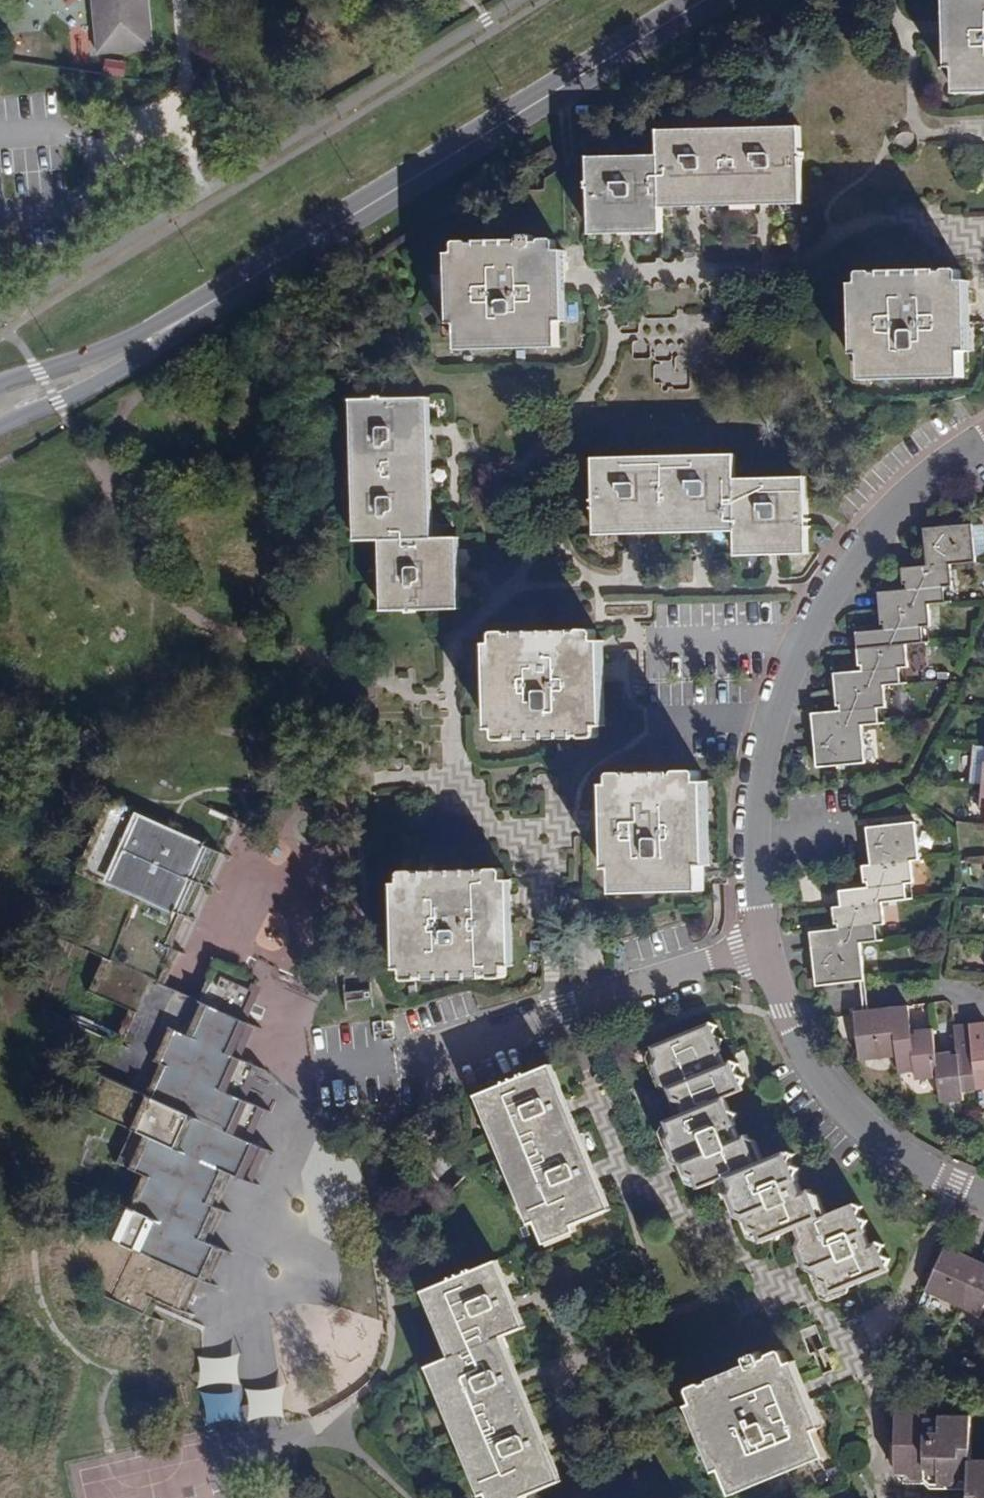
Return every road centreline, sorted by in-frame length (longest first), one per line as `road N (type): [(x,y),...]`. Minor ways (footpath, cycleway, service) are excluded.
road 1 (residential): [(983,438),(906,495),(791,655),(754,778),(750,838),(761,946)]
road 2 (tertiary): [(257,280),(707,0)]
road 3 (residential): [(761,946),(797,1046),(830,1096),(872,1137),(947,1187),(983,1198)]
road 4 (residential): [(761,946),(434,1069)]
road 5 (tertiary): [(0,427),(132,371),(257,280)]
road 6 (tertiary): [(257,280),(216,289),(129,344),(0,386)]

